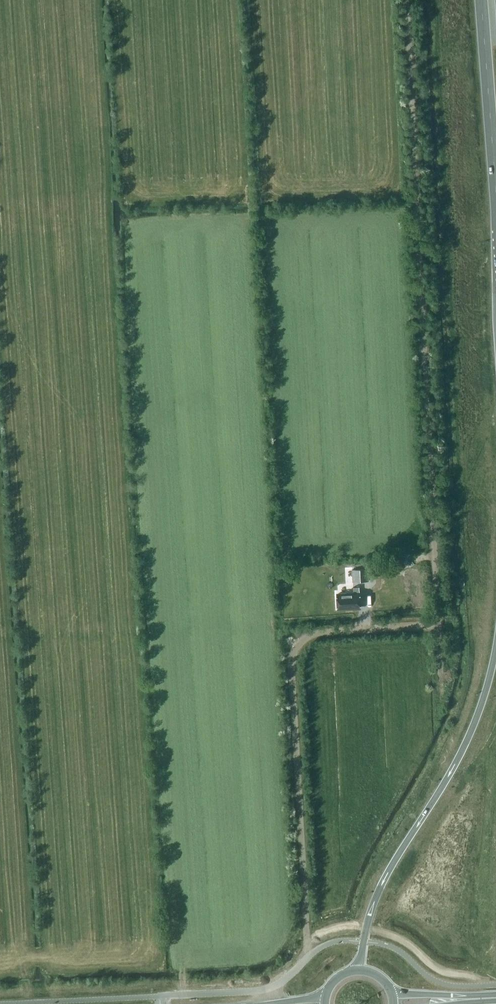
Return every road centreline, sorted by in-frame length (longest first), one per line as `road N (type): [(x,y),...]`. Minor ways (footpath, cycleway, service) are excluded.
road 1 (track): [(308,956),(293,665),(299,646),(318,632),(436,619),(438,605),(405,0)]
road 2 (trunk): [(495,651),(467,740),(376,894),(358,970)]
road 3 (trunk): [(481,0),(495,192)]
road 4 (unclassified): [(308,956),(267,989),(160,995),(160,1003)]

